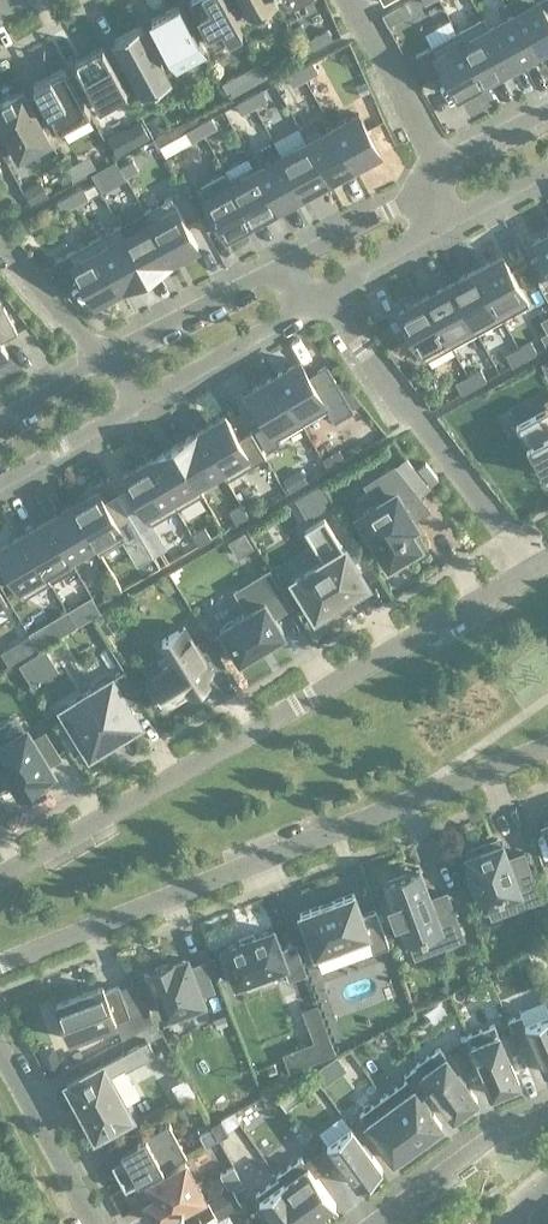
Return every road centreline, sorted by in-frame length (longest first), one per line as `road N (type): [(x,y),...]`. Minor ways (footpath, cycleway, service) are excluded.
road 1 (residential): [(536,564),(0,876)]
road 2 (residential): [(547,743),(0,961)]
road 3 (unclassified): [(321,291),(0,480)]
road 4 (unclassified): [(321,291),(536,564)]
road 5 (unclassified): [(0,418),(96,356),(285,262)]
road 6 (unclassified): [(547,1106),(490,1127),(363,1223)]
road 7 (residential): [(95,1223),(0,1047)]
road 8 (unclassified): [(438,168),(350,0)]
road 9 (unclassified): [(285,262),(438,168)]
road 10 (unclassified): [(435,226),(321,291)]
road 11 (unclassified): [(547,166),(435,226)]
road 12 (unclassified): [(438,168),(547,110)]

